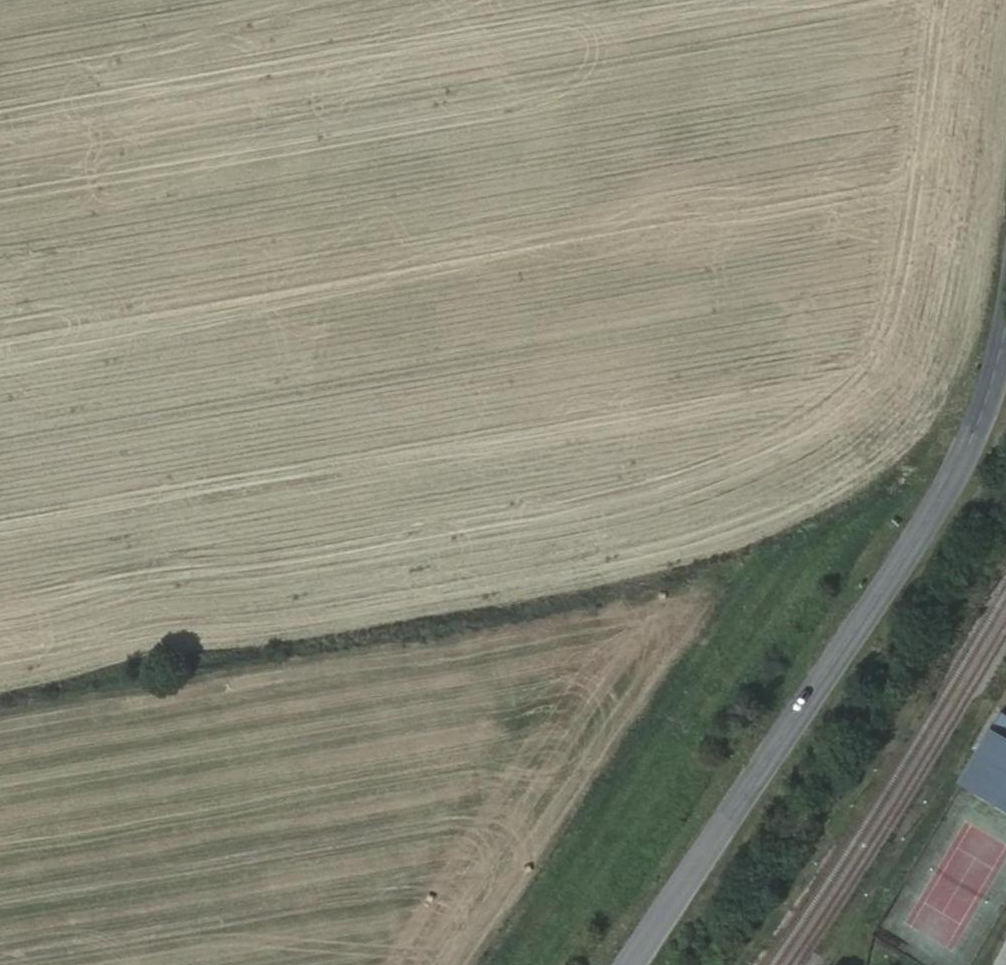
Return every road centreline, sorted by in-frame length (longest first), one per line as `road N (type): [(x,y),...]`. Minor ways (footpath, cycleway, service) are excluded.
road 1 (tertiary): [(1005,326),(966,456),(625,964)]

